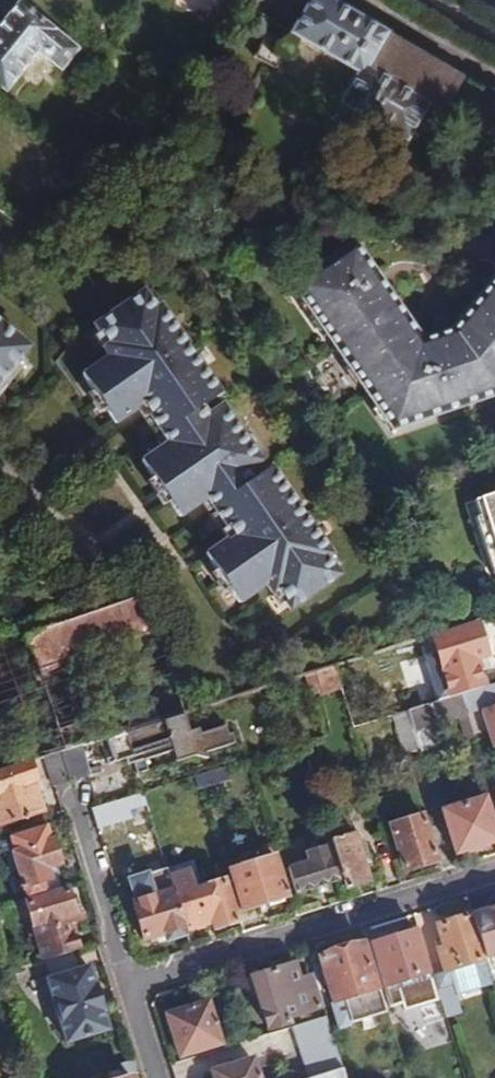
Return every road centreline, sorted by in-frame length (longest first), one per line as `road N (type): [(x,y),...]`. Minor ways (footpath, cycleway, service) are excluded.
road 1 (residential): [(122,987),(494,872)]
road 2 (residential): [(122,987),(69,803)]
road 3 (residential): [(494,79),(357,0)]

